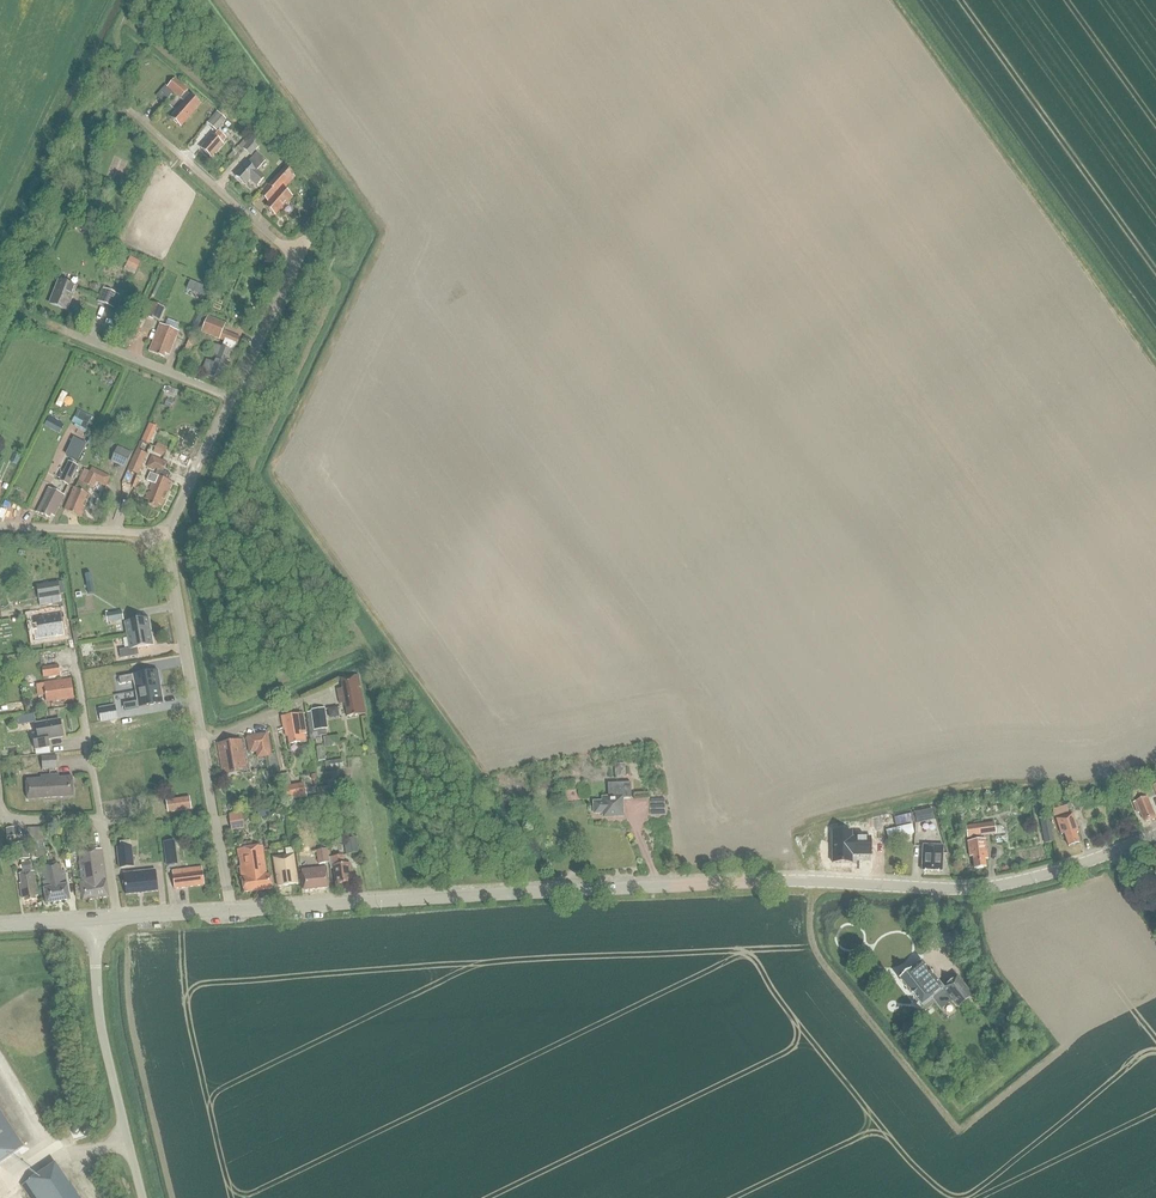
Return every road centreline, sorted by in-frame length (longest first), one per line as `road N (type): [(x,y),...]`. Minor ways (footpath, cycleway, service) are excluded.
road 1 (tertiary): [(784,880),(230,912)]
road 2 (tertiary): [(784,880),(985,888),(1155,836)]
road 3 (residential): [(232,400),(294,257),(145,124)]
road 4 (unclassified): [(143,1197),(98,1009),(94,920)]
road 5 (residential): [(203,745),(164,535)]
road 6 (residential): [(232,400),(42,322)]
road 7 (residential): [(101,820),(71,649)]
road 8 (residential): [(230,912),(203,745)]
road 9 (residential): [(0,528),(164,535)]
road 10 (residential): [(164,535),(232,400)]
road 11 (residential): [(203,745),(332,690)]

